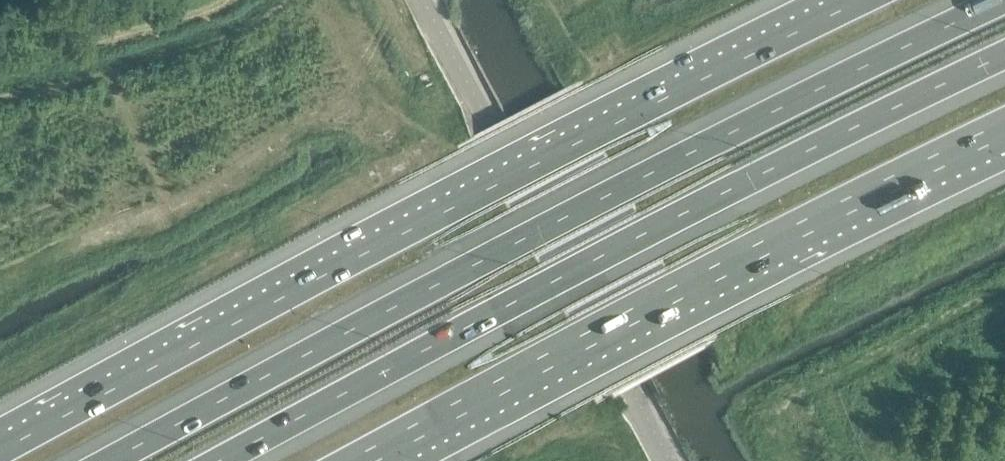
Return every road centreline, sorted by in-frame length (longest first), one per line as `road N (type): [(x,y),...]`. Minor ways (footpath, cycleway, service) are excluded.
road 1 (motorway): [(996,0),(625,184),(109,460)]
road 2 (motorway): [(862,0),(484,188),(0,452)]
road 3 (motorway): [(215,460),(648,228),(1004,53)]
road 4 (motorway): [(361,460),(1004,125)]

